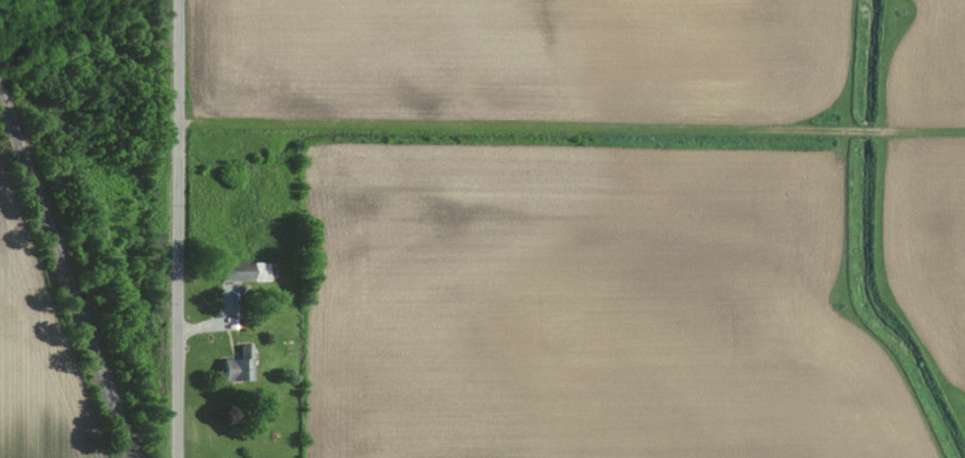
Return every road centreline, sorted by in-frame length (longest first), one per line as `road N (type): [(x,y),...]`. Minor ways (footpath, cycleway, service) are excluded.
road 1 (residential): [(177,457),(179,0)]

